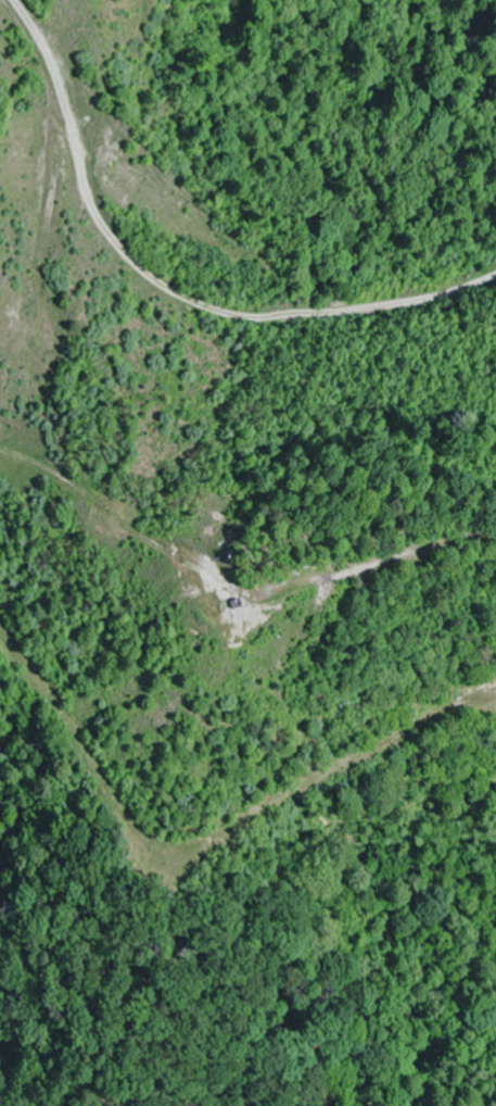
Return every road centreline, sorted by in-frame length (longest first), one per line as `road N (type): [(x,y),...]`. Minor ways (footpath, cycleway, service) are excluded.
road 1 (residential): [(0,714),(106,820),(193,820),(495,692)]
road 2 (residential): [(495,532),(269,592),(77,493),(0,419)]

